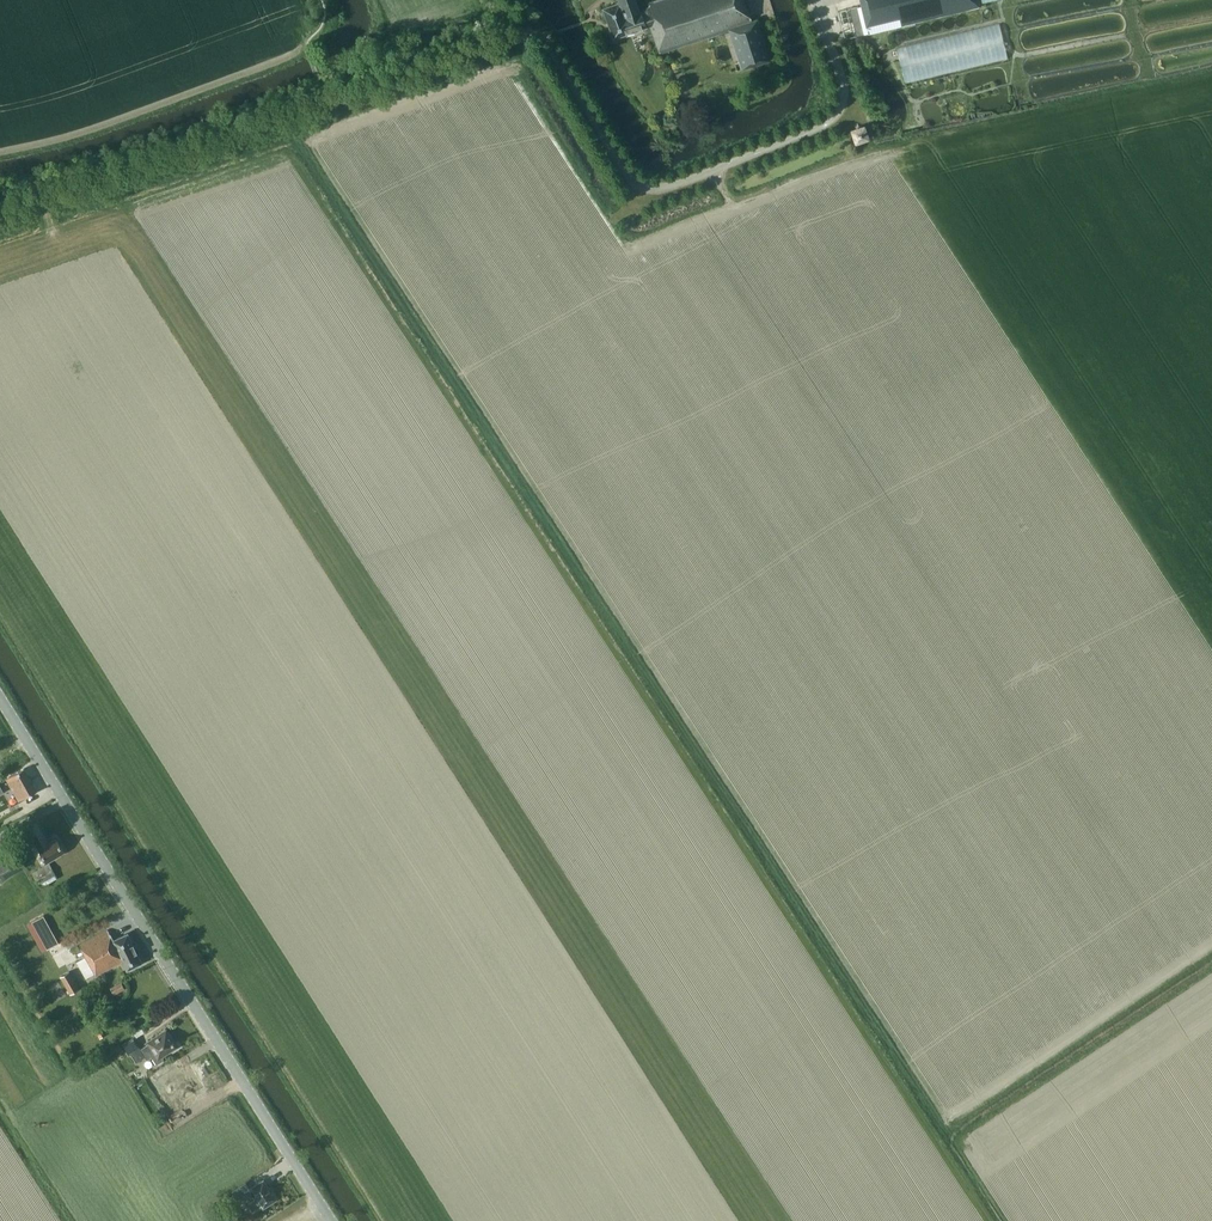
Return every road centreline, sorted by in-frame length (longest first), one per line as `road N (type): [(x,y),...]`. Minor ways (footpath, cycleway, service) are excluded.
road 1 (unclassified): [(0,204),(518,30),(549,42),(629,175),(665,186),(825,122),(838,109),(845,90),(813,0)]
road 2 (tertiary): [(329,1220),(0,701)]

